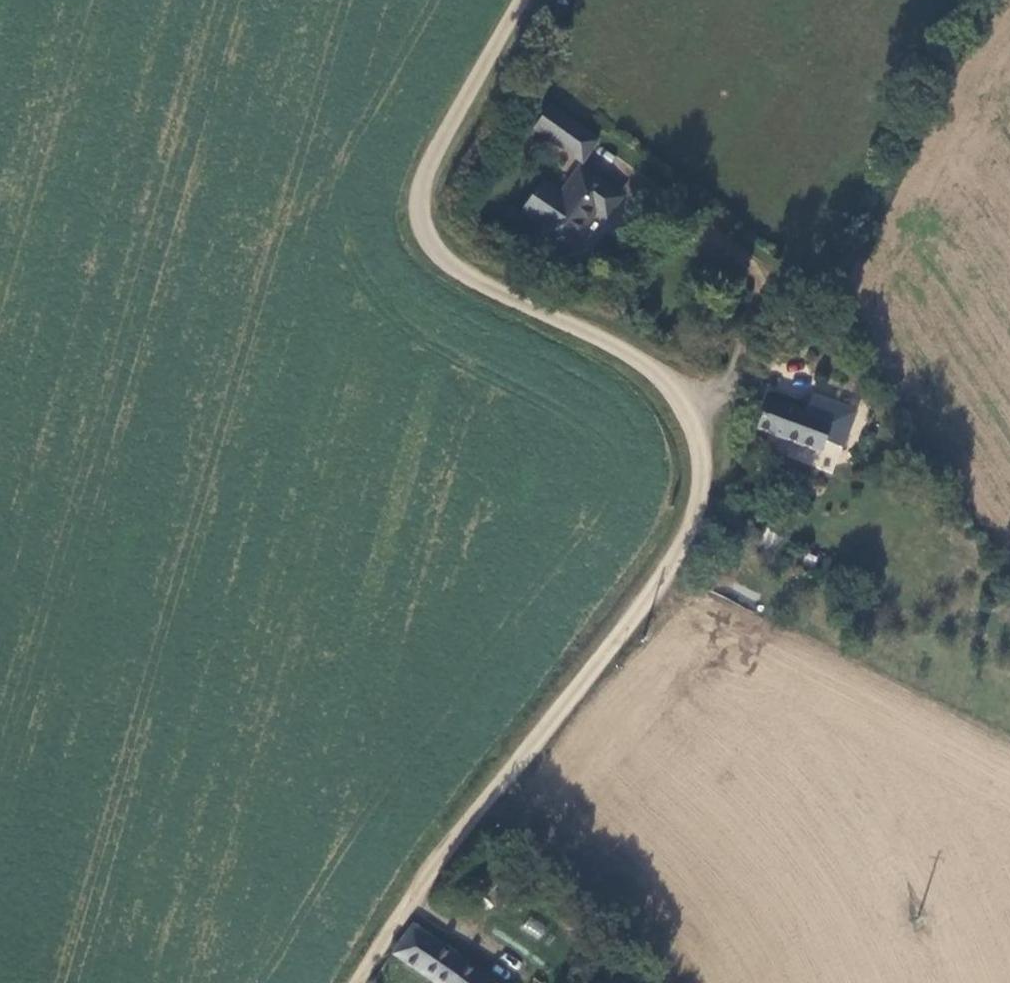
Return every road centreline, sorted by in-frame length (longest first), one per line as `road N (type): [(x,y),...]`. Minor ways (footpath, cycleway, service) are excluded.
road 1 (unclassified): [(359,982),(458,836),(669,570),(701,485),(698,430),(671,384),(628,353),(459,271),(424,232),(418,197),(431,160),(519,0)]

